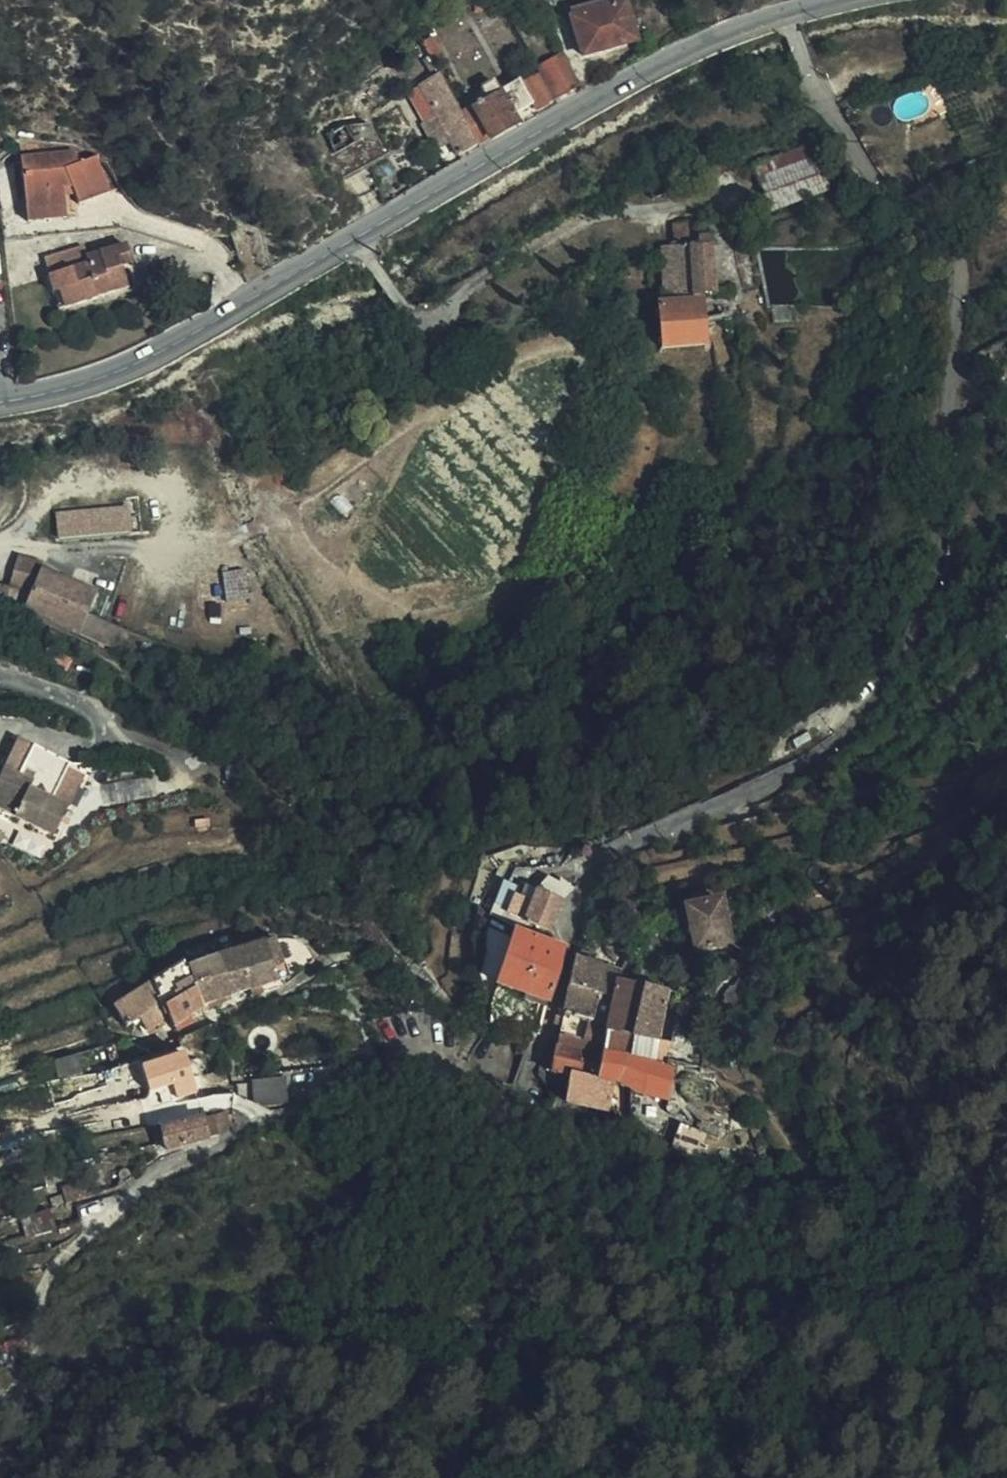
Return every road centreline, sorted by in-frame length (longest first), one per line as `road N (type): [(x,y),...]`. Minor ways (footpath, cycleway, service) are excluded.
road 1 (secondary): [(828,0),(652,70),(136,366),(0,405)]
road 2 (residential): [(538,1055),(508,1066),(457,1065),(411,1036),(334,850),(275,789),(201,745),(0,680)]
road 3 (track): [(0,1344),(5,1325),(120,1199),(176,1167),(457,1065)]
road 4 (track): [(294,1477),(299,1457),(254,1430),(92,1451),(39,1440),(9,1416),(0,1387)]

